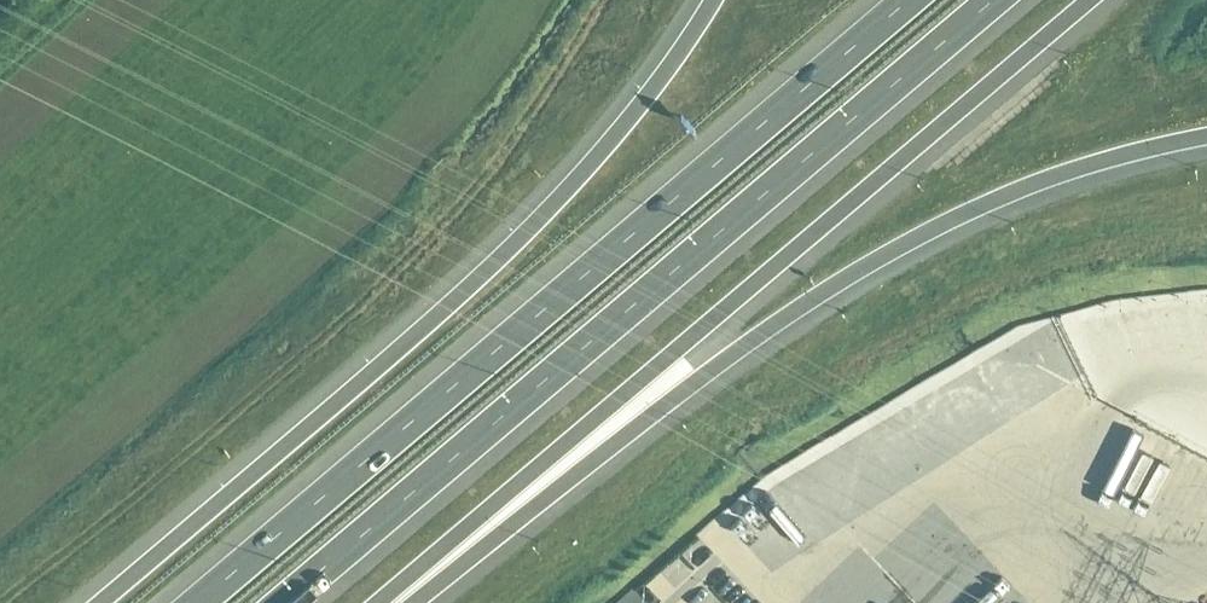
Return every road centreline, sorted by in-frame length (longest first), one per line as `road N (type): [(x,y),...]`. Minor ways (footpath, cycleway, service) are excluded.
road 1 (motorway): [(405,602),(809,303),(921,234),(1084,165),(1206,133)]
road 2 (motorway): [(911,0),(199,602)]
road 3 (motorway): [(286,602),(997,0)]
road 4 (motorway): [(387,602),(1092,0)]
road 5 (motorway): [(715,0),(649,95),(467,290),(104,602)]

